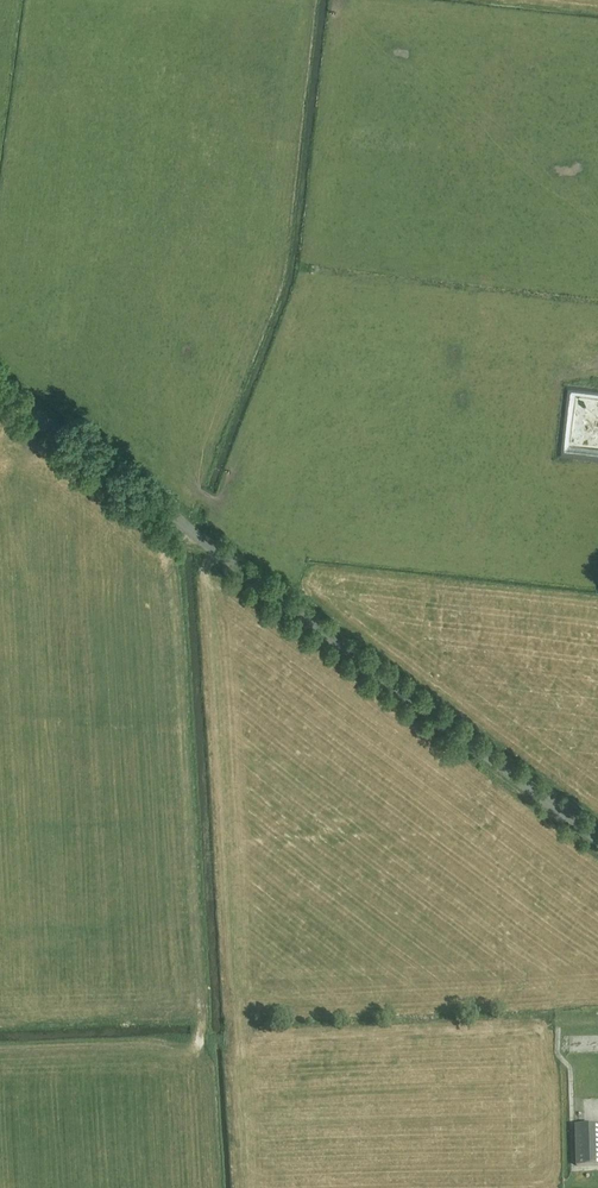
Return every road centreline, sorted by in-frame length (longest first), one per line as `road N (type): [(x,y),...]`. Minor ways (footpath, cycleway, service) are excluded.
road 1 (unclassified): [(0,385),(597,835)]

